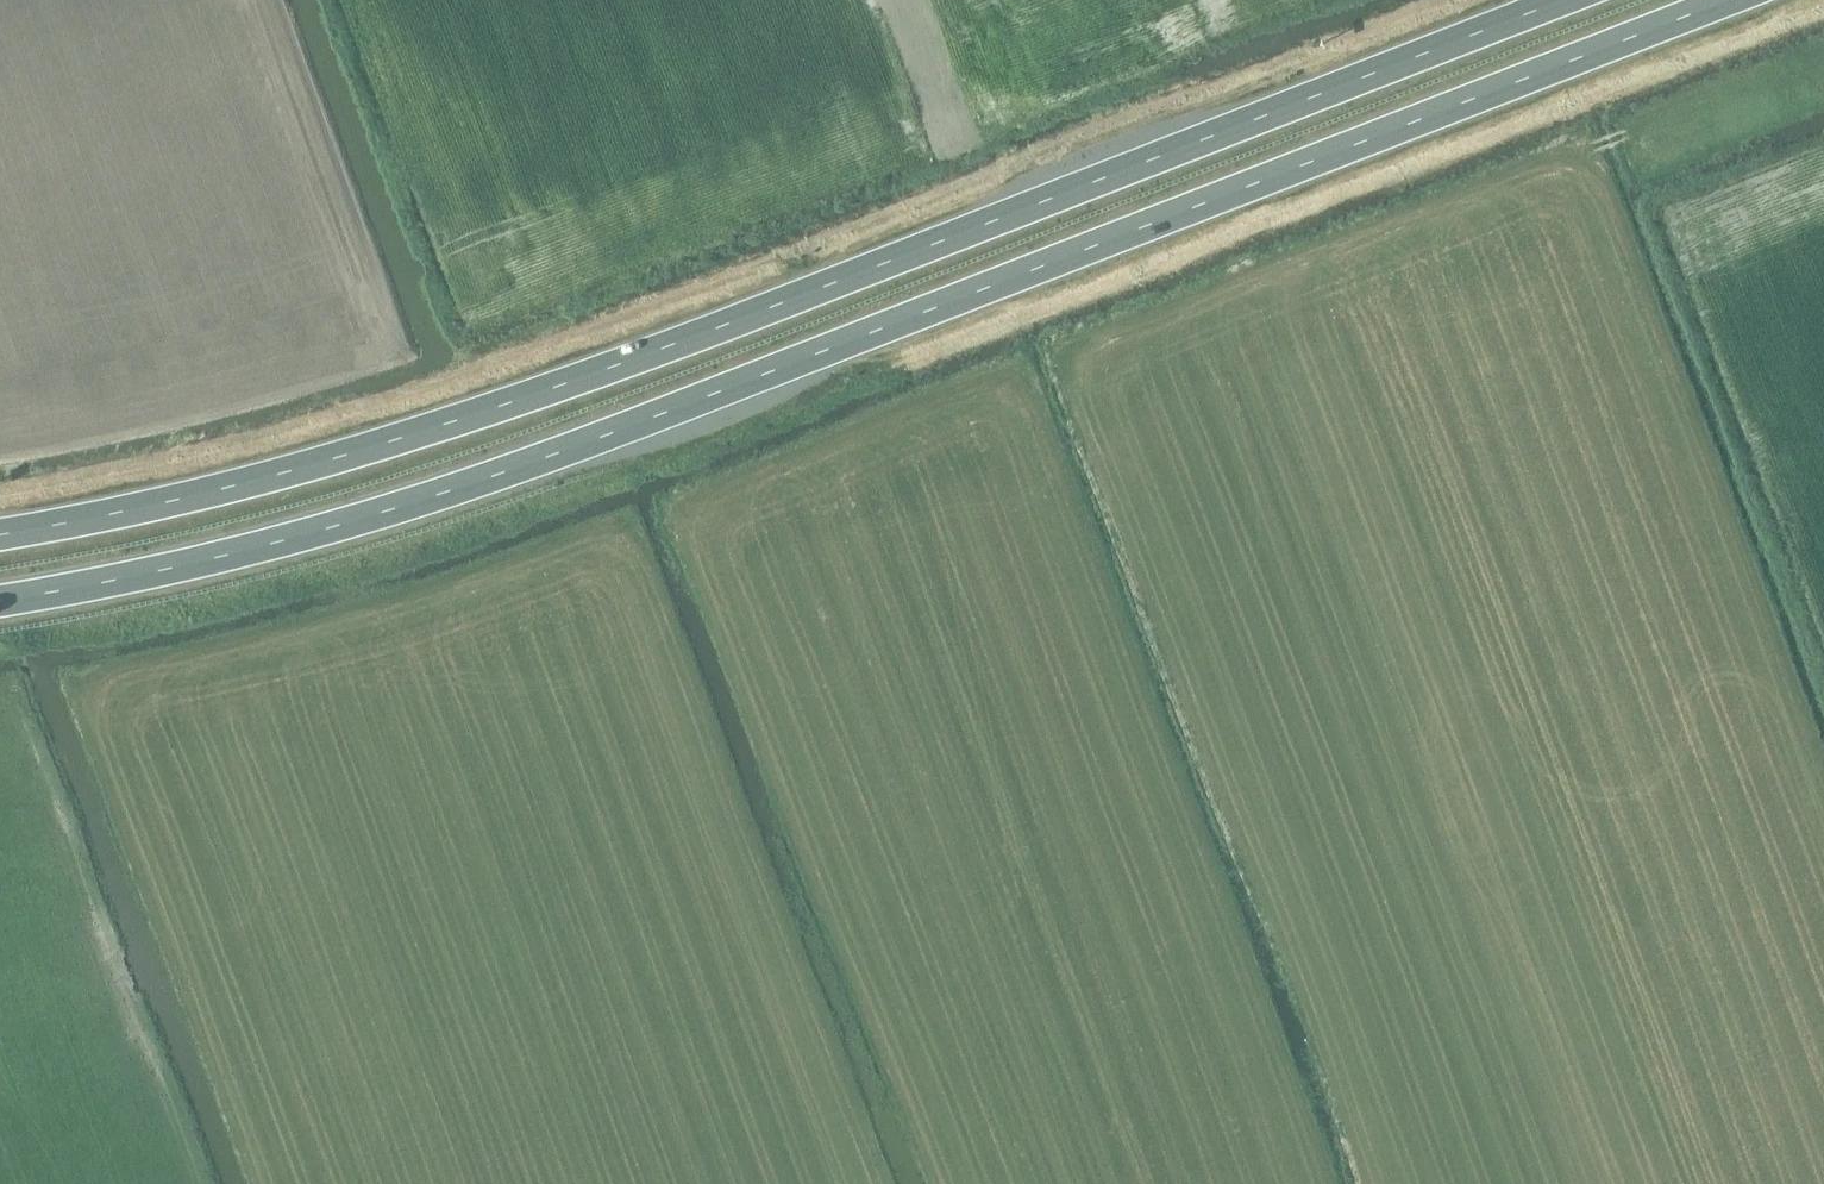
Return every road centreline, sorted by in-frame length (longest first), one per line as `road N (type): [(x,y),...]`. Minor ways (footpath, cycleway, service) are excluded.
road 1 (trunk): [(0,600),(228,554),(454,490),(1730,0)]
road 2 (trunk): [(1568,0),(734,323),(456,421),(147,508),(0,535)]

